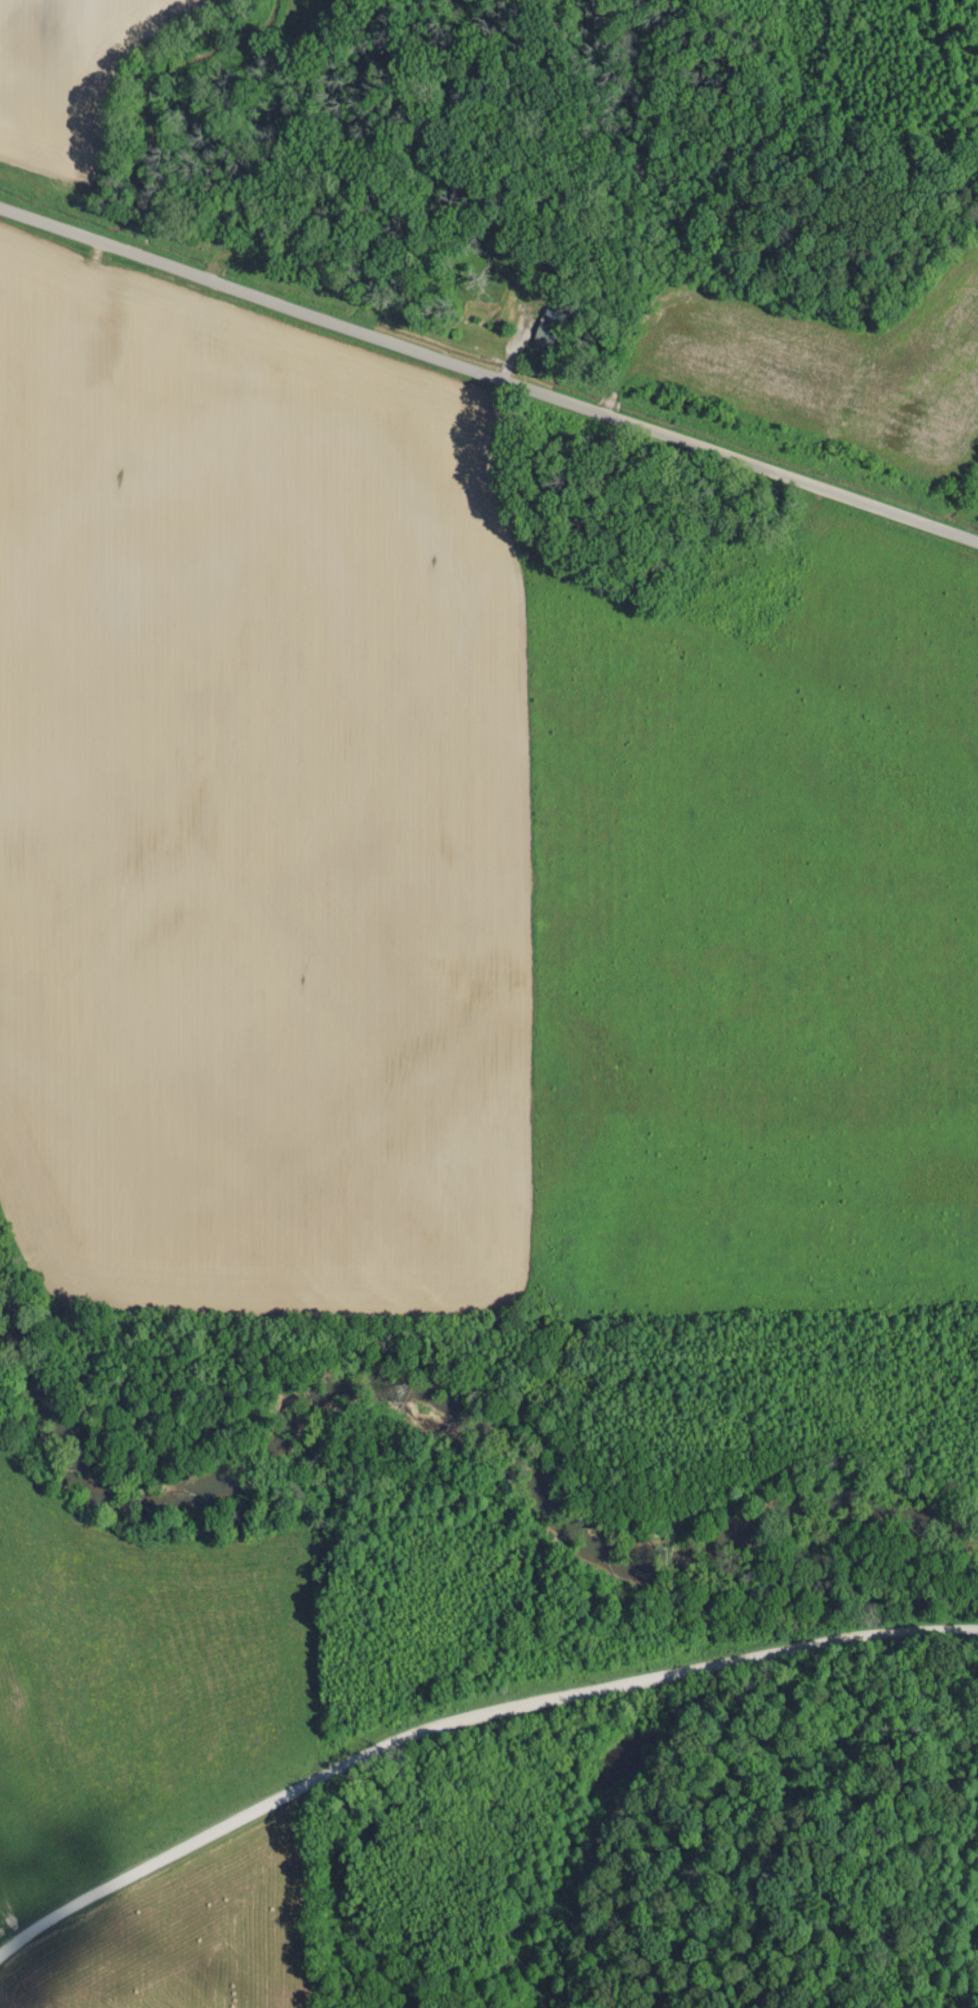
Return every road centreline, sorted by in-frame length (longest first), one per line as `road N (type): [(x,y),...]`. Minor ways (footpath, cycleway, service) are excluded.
road 1 (residential): [(0,1951),(439,1718),(838,1636),(977,1629)]
road 2 (tertiary): [(977,541),(0,208)]

